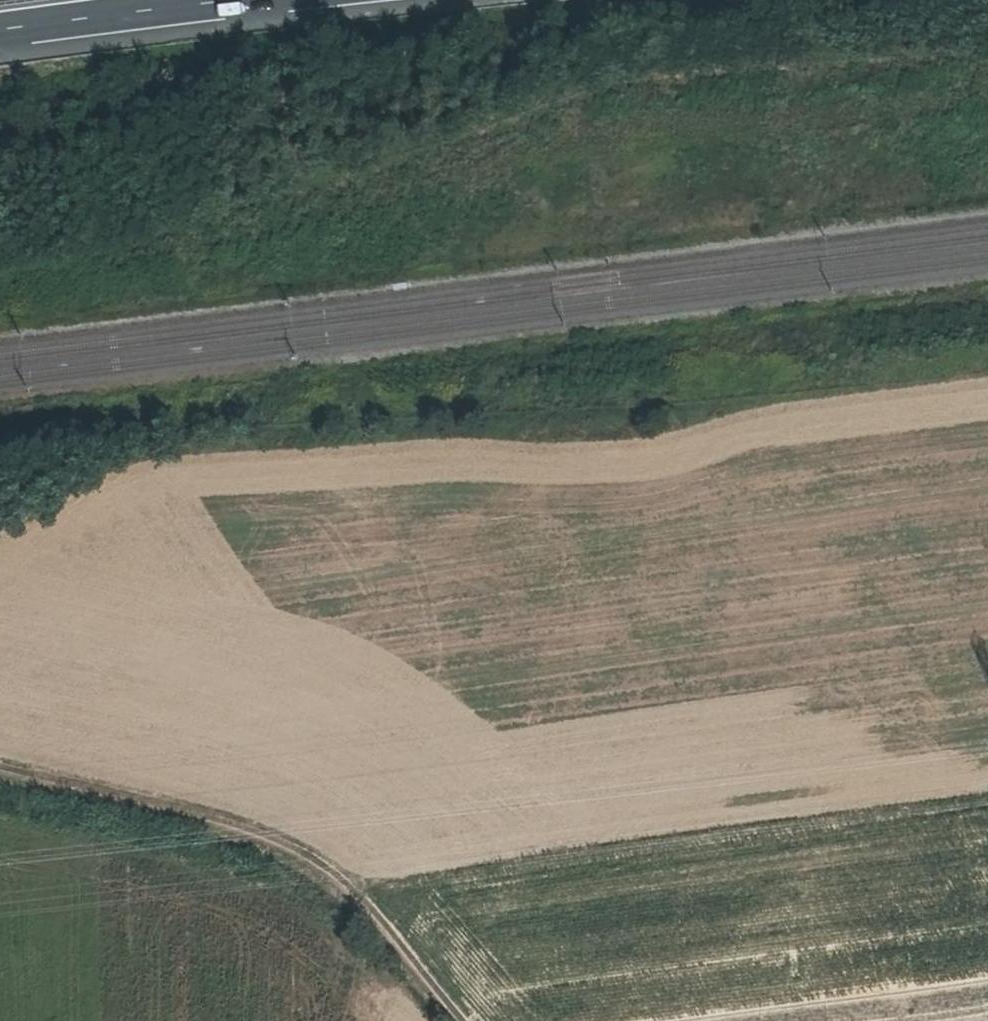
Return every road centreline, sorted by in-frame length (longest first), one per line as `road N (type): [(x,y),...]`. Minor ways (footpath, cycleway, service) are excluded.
road 1 (track): [(467,1020),(331,869),(255,836),(0,777)]
road 2 (motorway): [(0,30),(238,0)]

